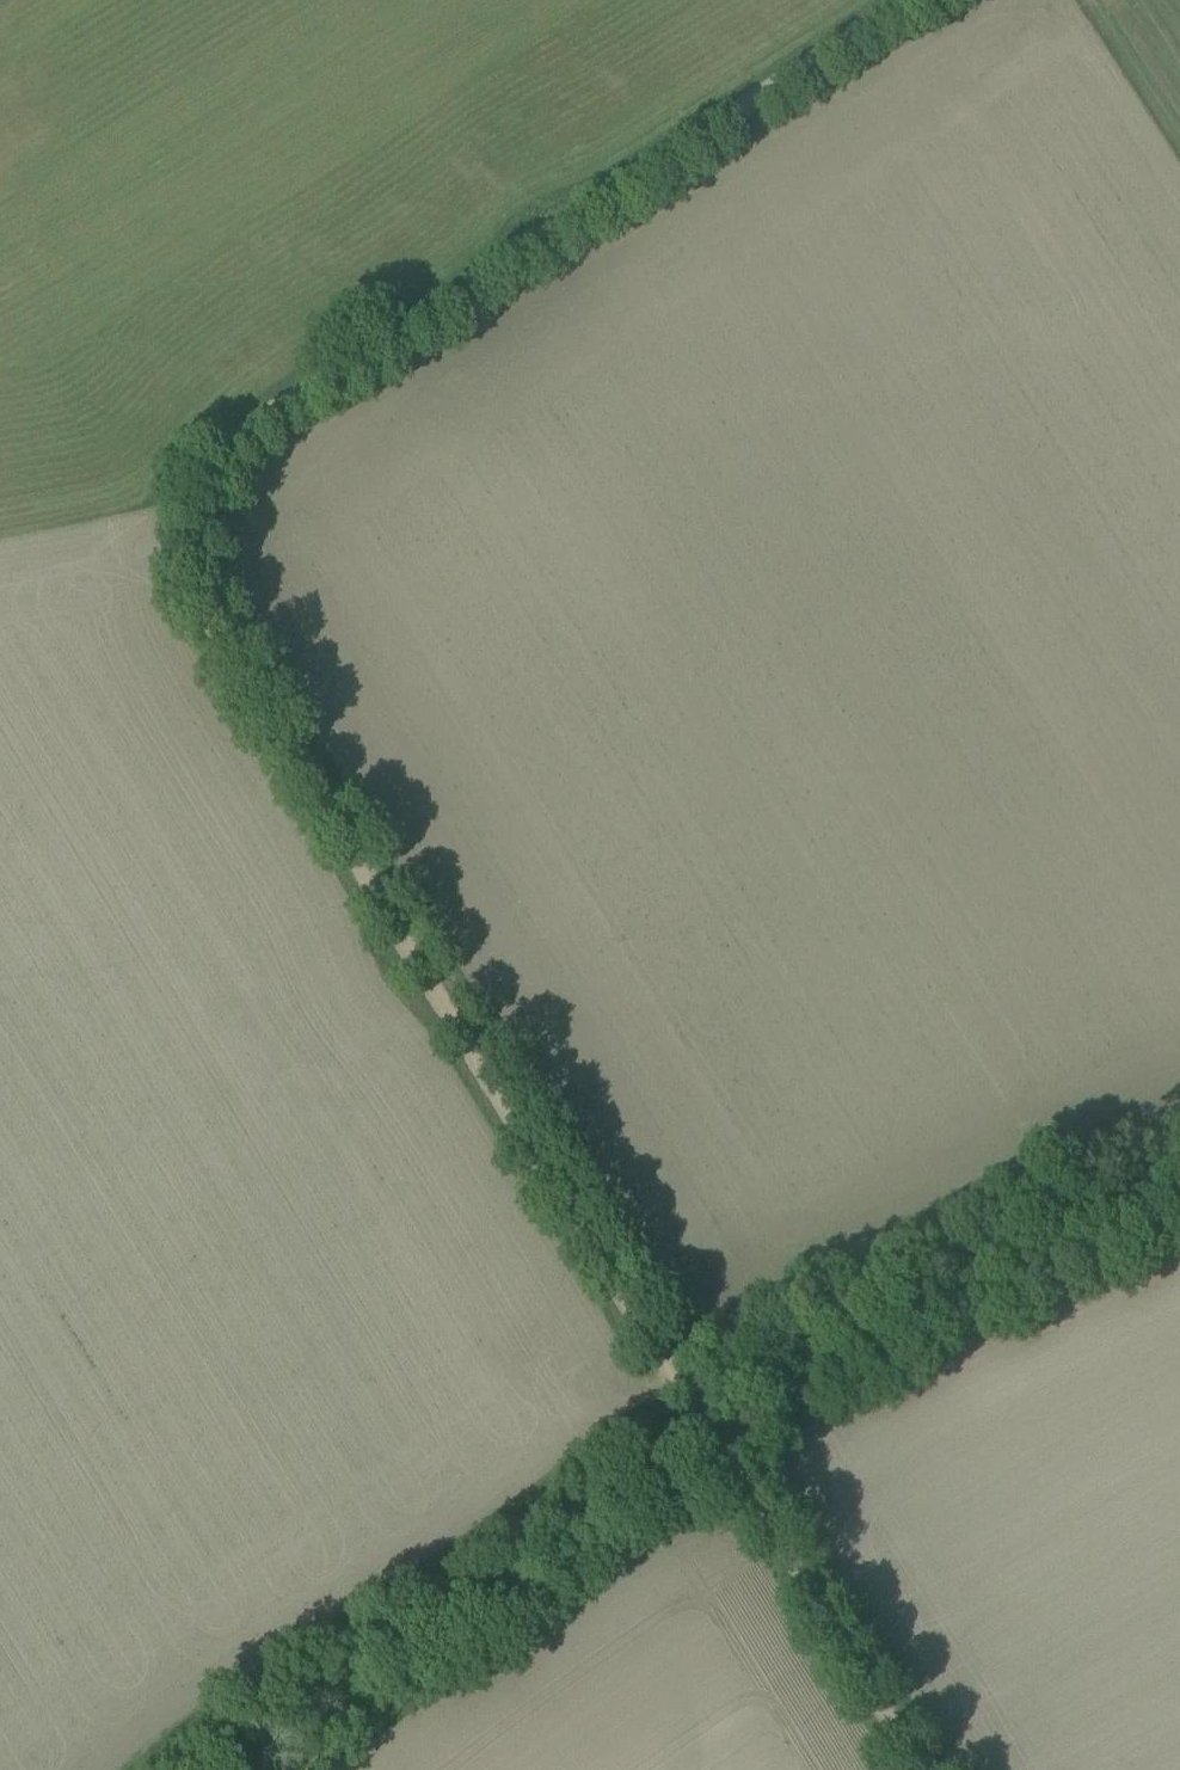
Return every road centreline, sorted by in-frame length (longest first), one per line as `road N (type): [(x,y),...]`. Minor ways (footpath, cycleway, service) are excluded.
road 1 (track): [(918,0),(274,420),(214,474),(201,575),(288,739),(609,1248),(725,1459)]
road 2 (track): [(725,1459),(925,1769)]

